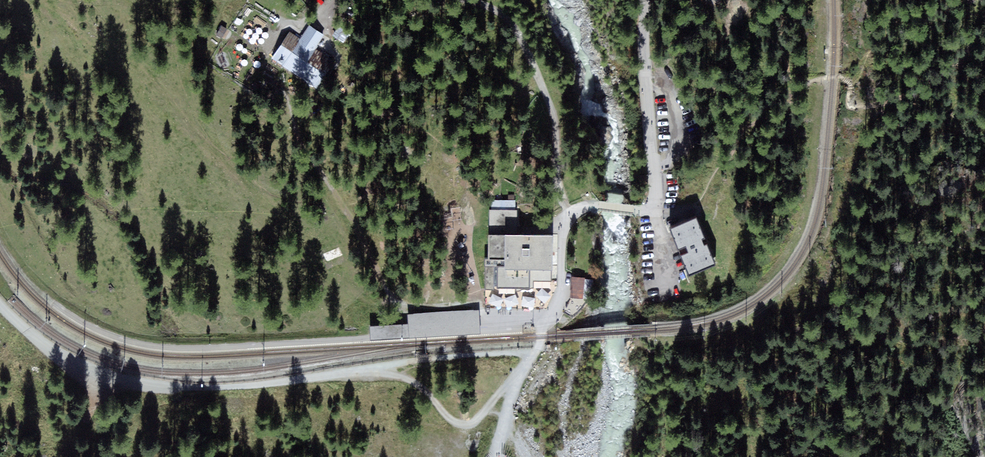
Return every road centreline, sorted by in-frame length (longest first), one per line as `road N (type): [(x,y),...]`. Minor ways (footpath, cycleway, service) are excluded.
road 1 (track): [(0,301),(75,359),(153,383),(263,384),(378,367)]
road 2 (track): [(571,215),(560,193),(554,125),(529,58),(505,18),(468,0)]
road 3 (unclassified): [(647,0),(656,211)]
road 4 (track): [(378,367),(418,385),(461,424),(475,421),(514,382)]
road 5 (track): [(535,352),(378,367)]

